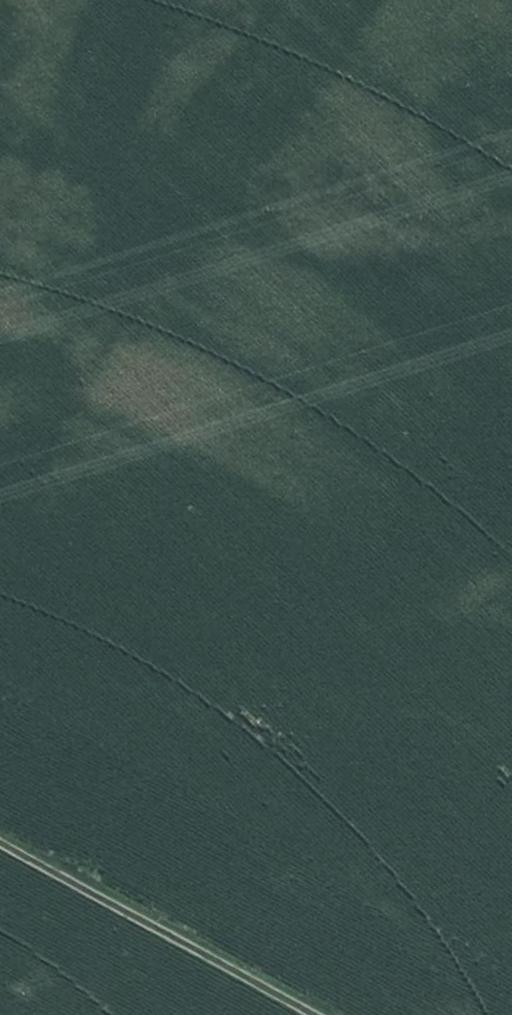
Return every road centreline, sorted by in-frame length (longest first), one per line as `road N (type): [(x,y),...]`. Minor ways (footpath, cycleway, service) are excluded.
road 1 (track): [(0,847),(296,1014)]

